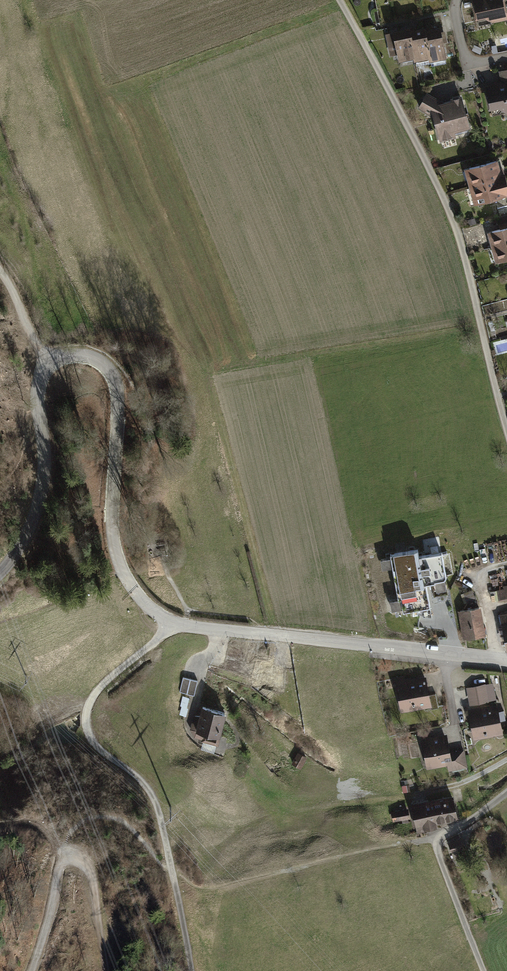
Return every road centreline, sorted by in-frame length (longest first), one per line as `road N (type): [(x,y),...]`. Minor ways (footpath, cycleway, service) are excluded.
road 1 (tertiary): [(506,661),(177,623),(147,605),(126,579),(110,528),(115,385),(90,354),(65,355),(39,375),(46,459),(40,501),(22,553),(0,577)]
road 2 (track): [(506,431),(459,233),(340,0)]
road 3 (track): [(192,970),(161,814),(85,722),(87,702),(105,680),(177,623)]
road 4 (track): [(506,760),(459,785),(373,806)]
road 5 (track): [(483,970),(438,841)]
road 6 (track): [(76,857),(58,868),(32,970)]
road 7 (track): [(105,970),(95,890),(88,864),(76,857)]

